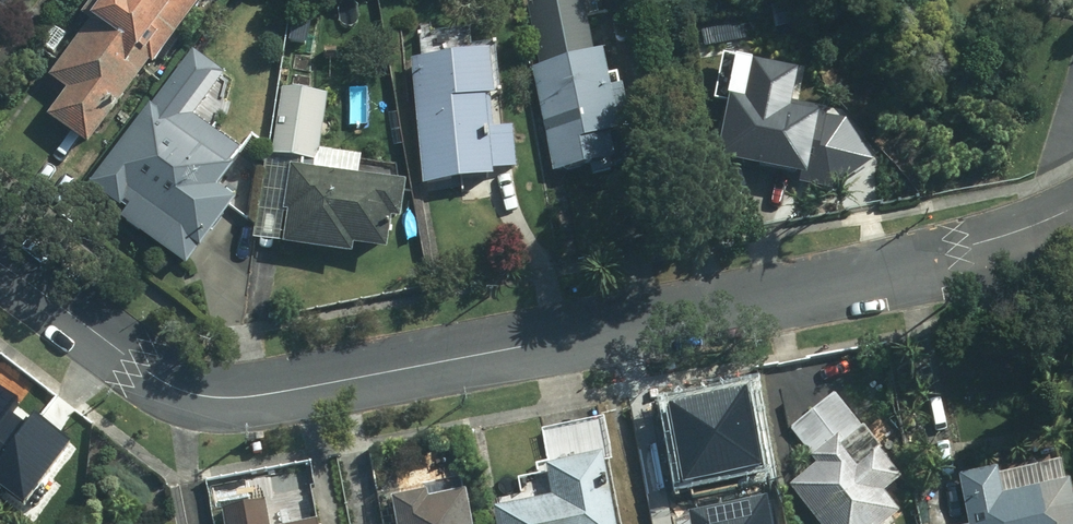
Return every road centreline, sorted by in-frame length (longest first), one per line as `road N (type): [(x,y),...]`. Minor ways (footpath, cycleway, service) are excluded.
road 1 (residential): [(1072,208),(967,256),(247,396),(205,397),(177,387),(0,263)]

